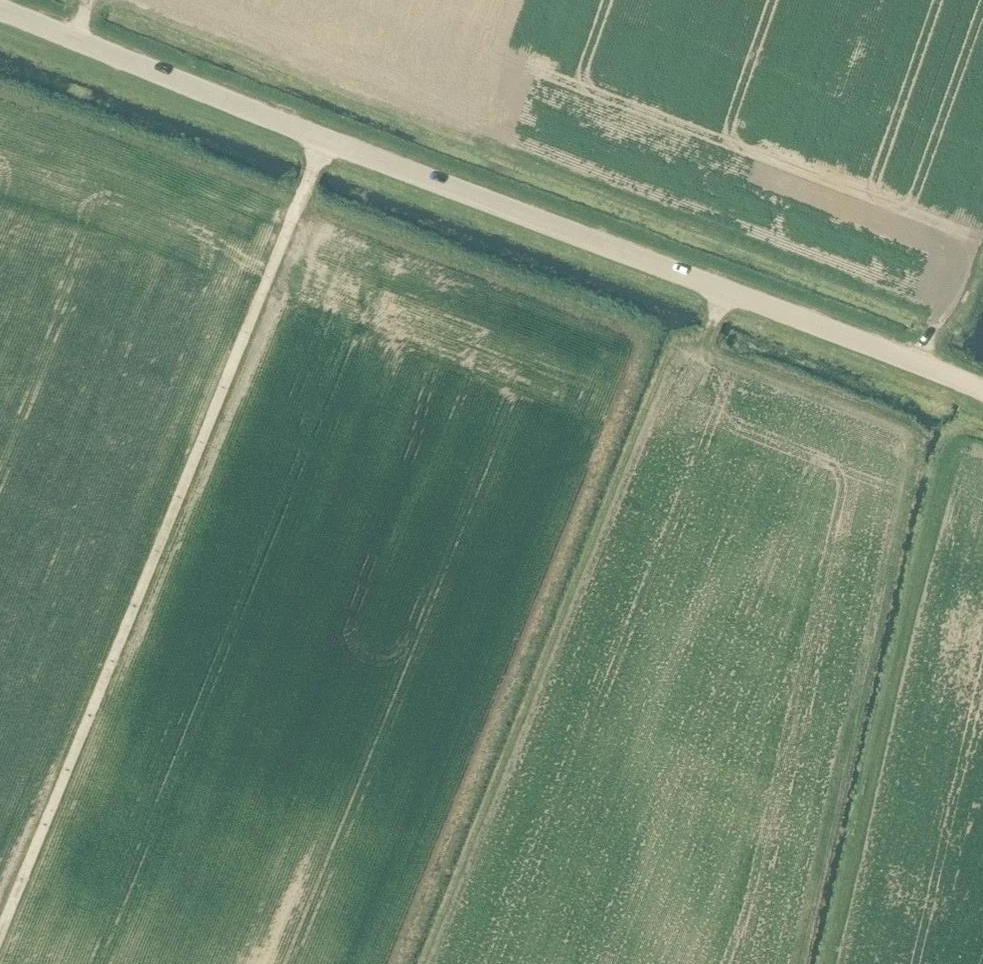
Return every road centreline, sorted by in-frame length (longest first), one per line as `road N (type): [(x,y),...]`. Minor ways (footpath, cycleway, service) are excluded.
road 1 (unclassified): [(982,392),(0,9)]
road 2 (track): [(0,936),(324,140)]

